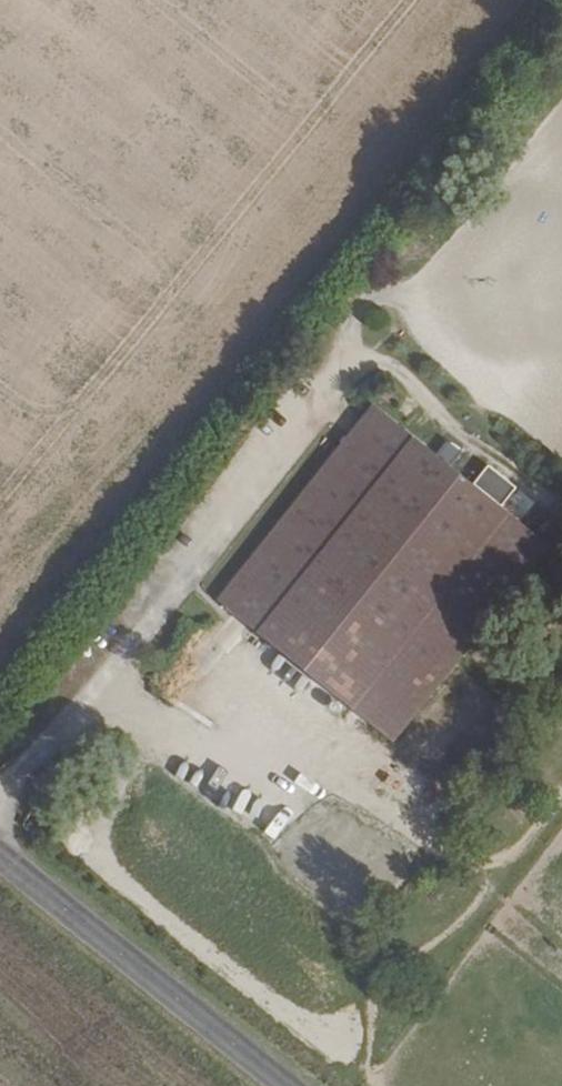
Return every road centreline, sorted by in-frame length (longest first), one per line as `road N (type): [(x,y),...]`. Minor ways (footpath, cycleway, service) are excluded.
road 1 (tertiary): [(0,856),(285,1085)]

